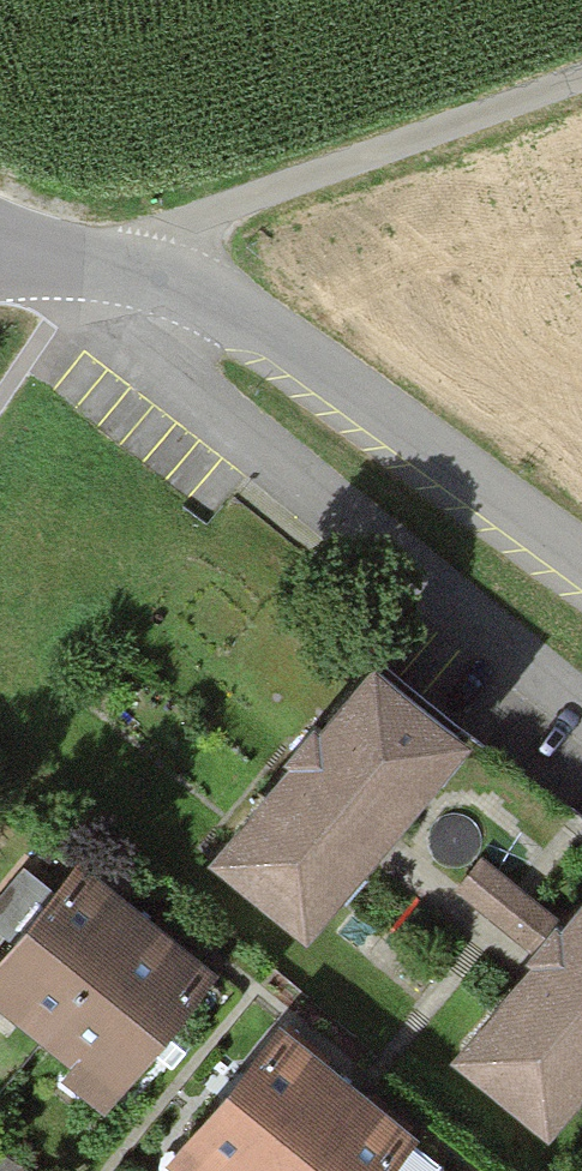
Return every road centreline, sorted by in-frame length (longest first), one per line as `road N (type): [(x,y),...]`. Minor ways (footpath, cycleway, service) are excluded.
road 1 (unclassified): [(162,275),(286,334),(581,568)]
road 2 (unclassified): [(162,275),(182,244),(217,215),(581,76)]
road 3 (unclassified): [(0,249),(162,275)]

